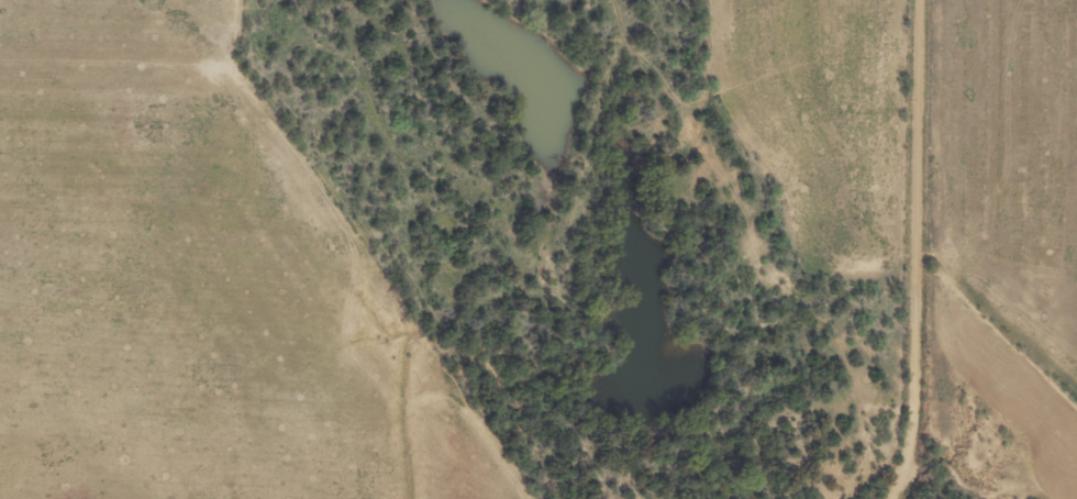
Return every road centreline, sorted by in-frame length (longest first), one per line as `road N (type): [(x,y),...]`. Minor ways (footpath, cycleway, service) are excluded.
road 1 (residential): [(926,0),(922,380),(913,459),(898,498)]
road 2 (residential): [(0,55),(214,59),(237,31),(240,0)]

